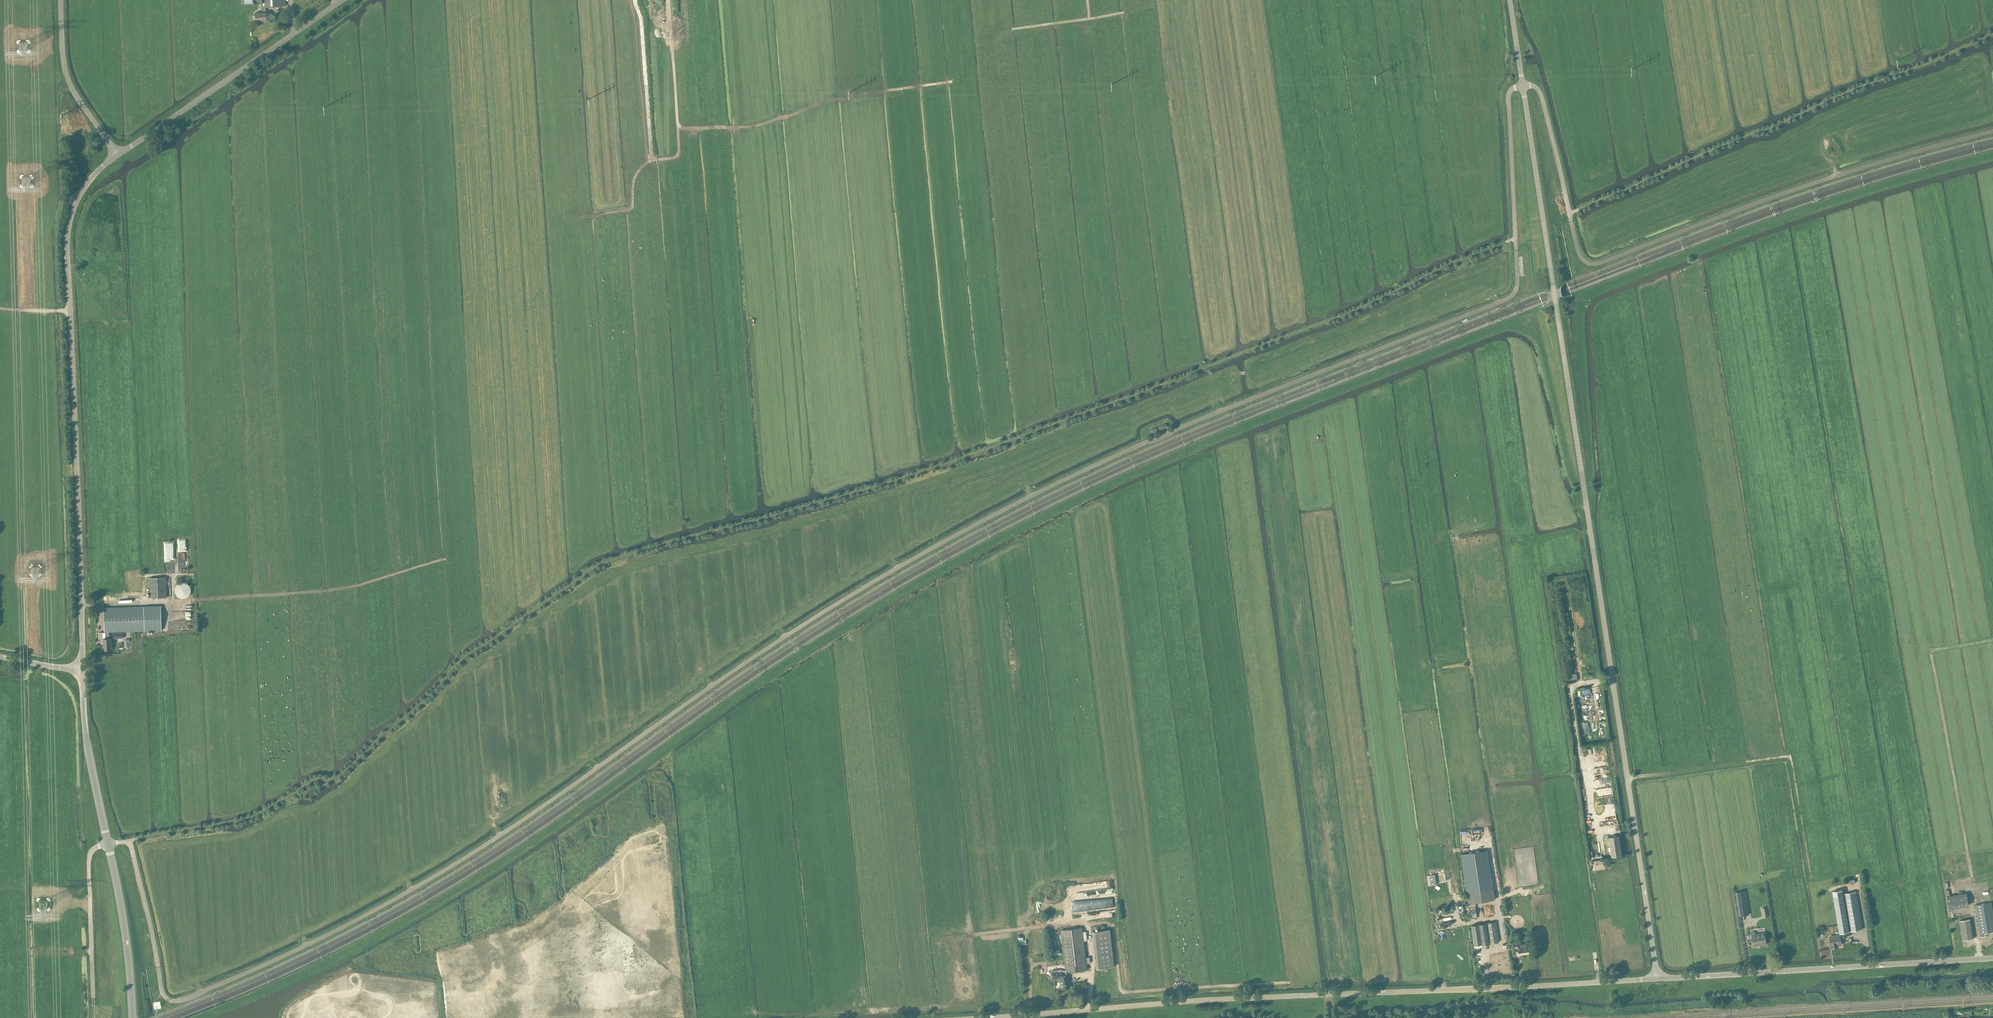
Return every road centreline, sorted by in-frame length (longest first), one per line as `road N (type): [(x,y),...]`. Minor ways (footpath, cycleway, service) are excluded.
road 1 (unclassified): [(1657,979),(1510,0)]
road 2 (unclassified): [(966,1017),(1657,979)]
road 3 (unclassified): [(81,672),(70,227),(80,194),(115,153)]
road 4 (unclassified): [(133,1017),(81,672)]
road 5 (unclassified): [(1657,979),(1992,958)]
road 6 (unclassified): [(115,153),(343,0)]
road 7 (unclassified): [(115,153),(65,70),(60,0)]

